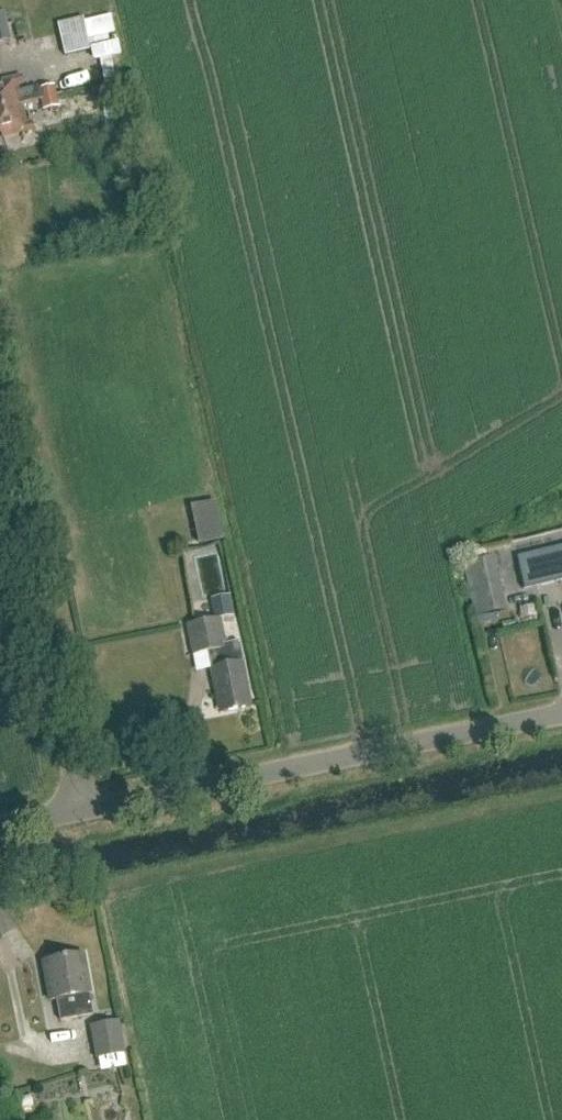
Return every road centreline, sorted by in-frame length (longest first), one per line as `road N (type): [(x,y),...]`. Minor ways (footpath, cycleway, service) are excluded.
road 1 (unclassified): [(84,812),(561,716)]
road 2 (unclassified): [(84,812),(0,441)]

